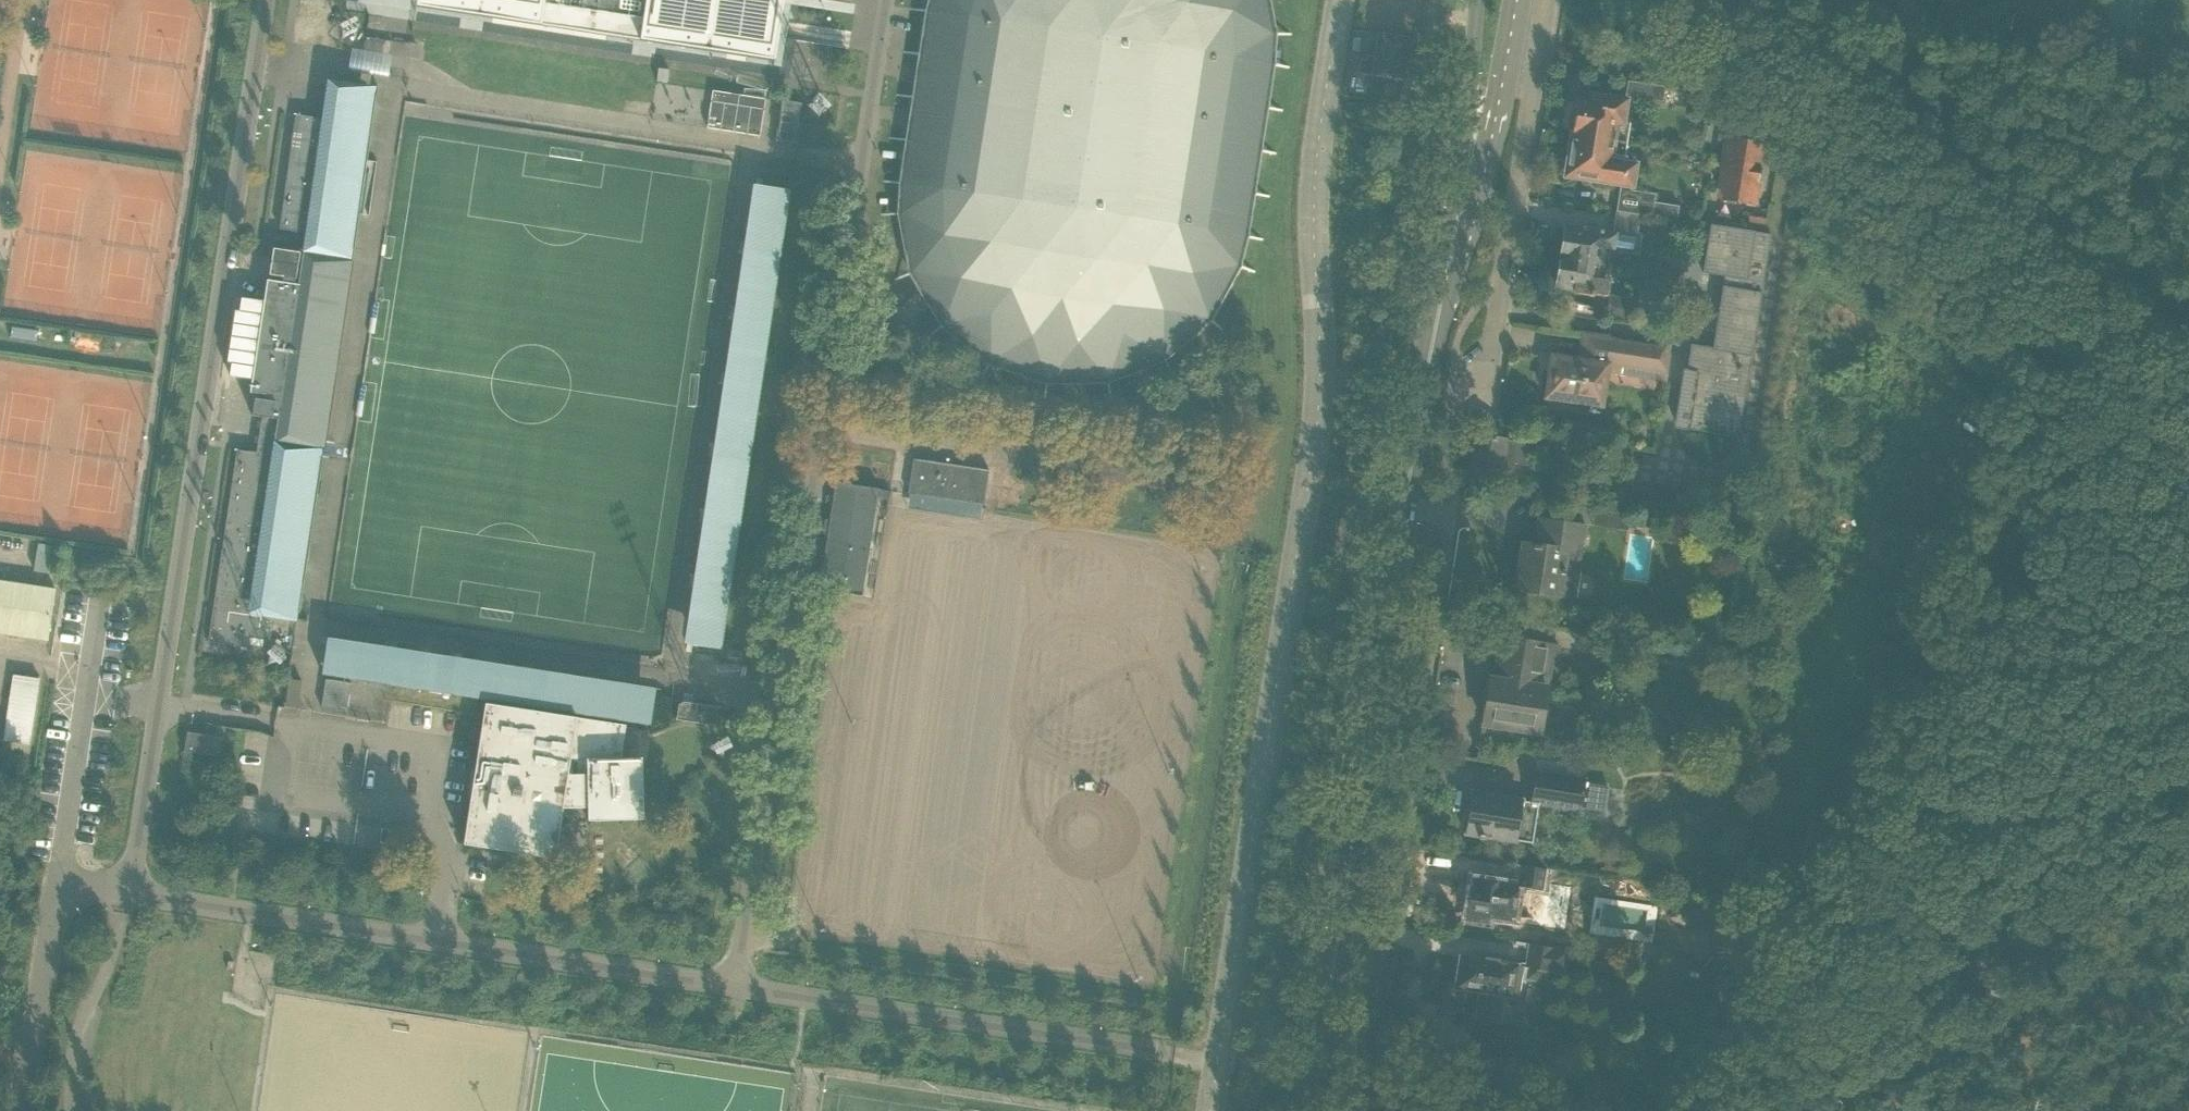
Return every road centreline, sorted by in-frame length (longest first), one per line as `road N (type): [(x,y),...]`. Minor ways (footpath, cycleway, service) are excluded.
road 1 (unclassified): [(743,991),(125,895),(265,0)]
road 2 (unclassified): [(743,991),(883,0)]
road 3 (secondary): [(1317,1075),(1409,473)]
road 4 (unclassified): [(1317,1075),(743,991)]
road 5 (track): [(1353,468),(823,385)]
road 6 (track): [(2105,339),(2072,384),(2068,411),(1912,743),(1903,783)]
road 7 (residential): [(2188,406),(1813,105)]
road 8 (track): [(1846,1110),(1849,1079),(1866,1057),(2188,902)]
road 9 (track): [(1903,783),(1952,808),(1996,863),(2101,1110)]
road 10 (track): [(1735,1110),(1806,970),(1816,923),(1903,783)]
road 11 (track): [(2039,365),(1824,216),(1808,185),(1828,119)]
road 12 (secondary): [(1409,473),(1465,178)]
road 13 (residential): [(1546,0),(1501,279)]
road 14 (secondary): [(1465,178),(1494,109),(1516,0)]
road 15 (secondary): [(1475,0),(1465,178)]
road 16 (residential): [(1680,0),(1813,105)]

